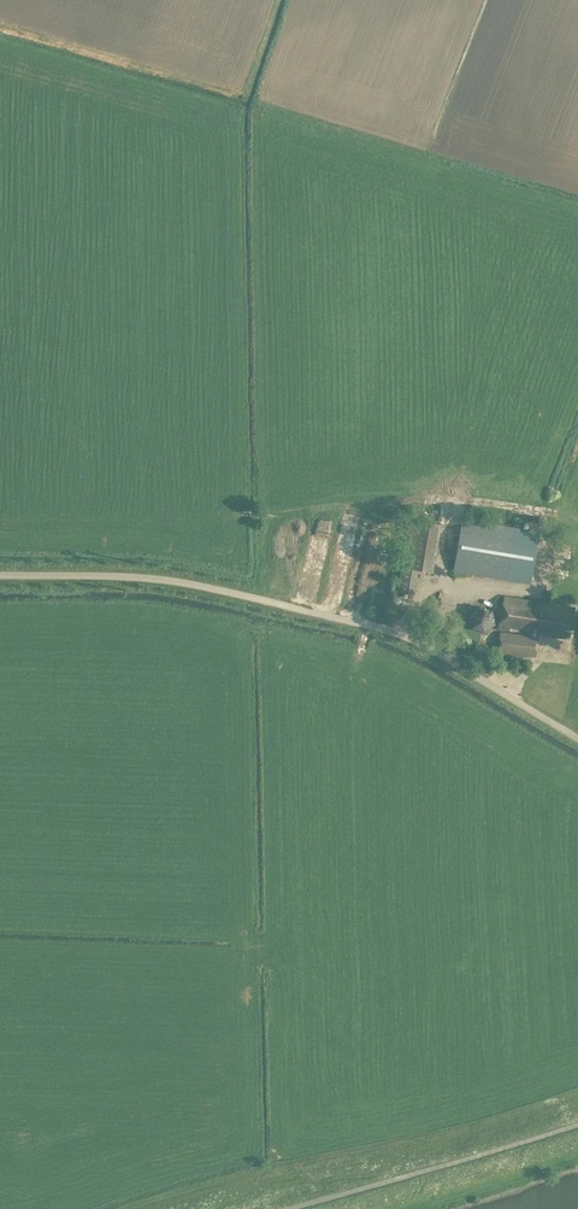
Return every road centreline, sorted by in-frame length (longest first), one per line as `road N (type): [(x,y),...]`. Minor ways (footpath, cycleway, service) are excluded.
road 1 (unclassified): [(577,736),(369,624),(152,574),(0,572)]

